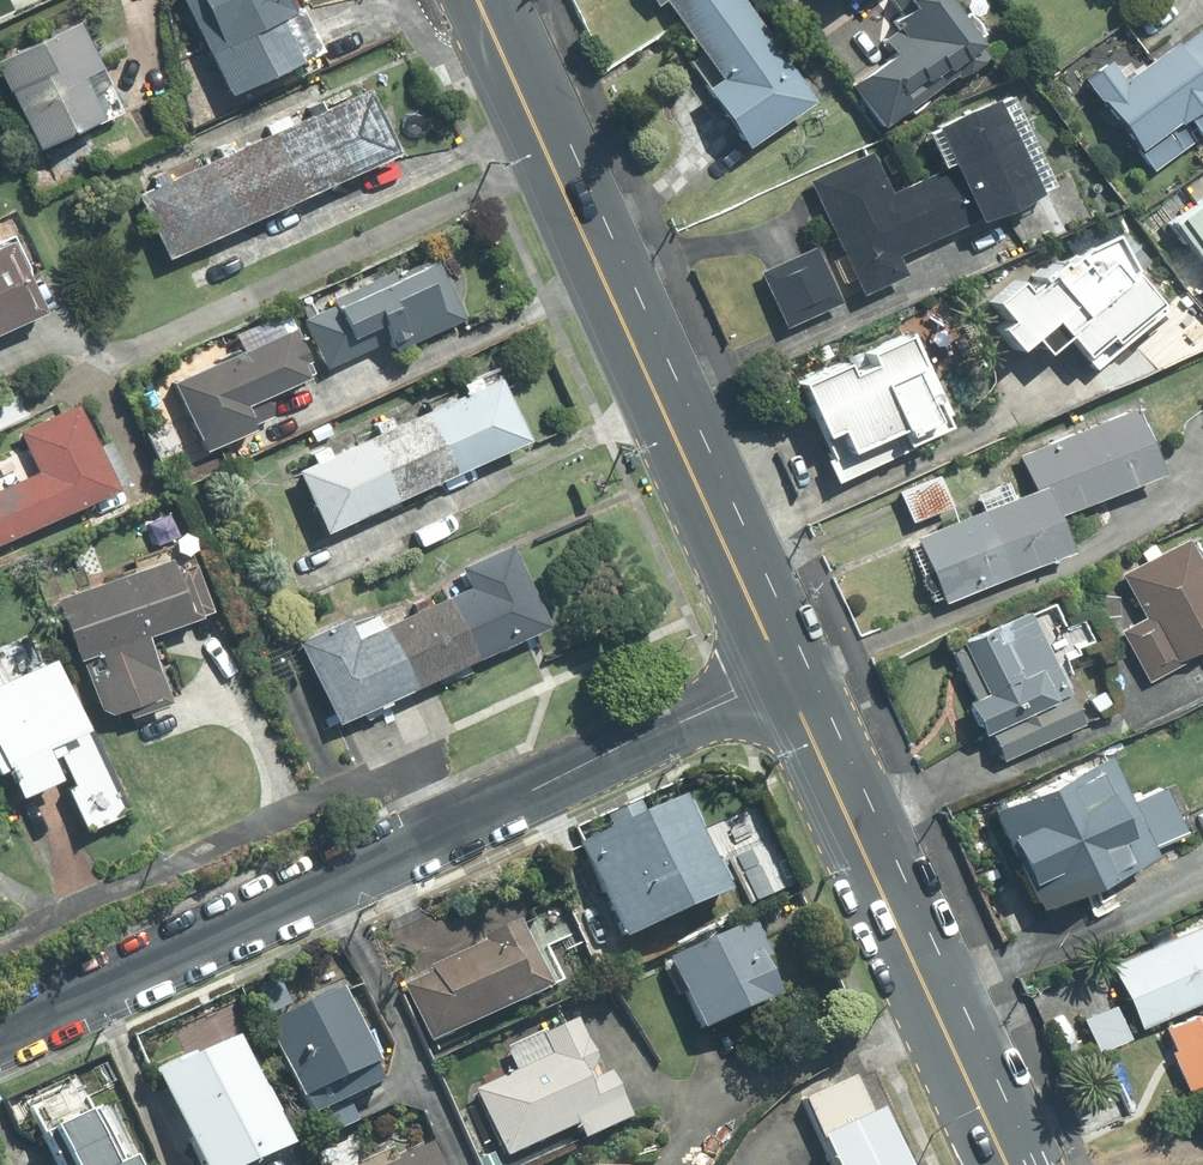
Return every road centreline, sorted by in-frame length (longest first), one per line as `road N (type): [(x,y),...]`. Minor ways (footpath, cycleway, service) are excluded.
road 1 (residential): [(780,671),(0,1033)]
road 2 (secondary): [(780,671),(479,0)]
road 3 (secondary): [(1008,1164),(780,671)]

